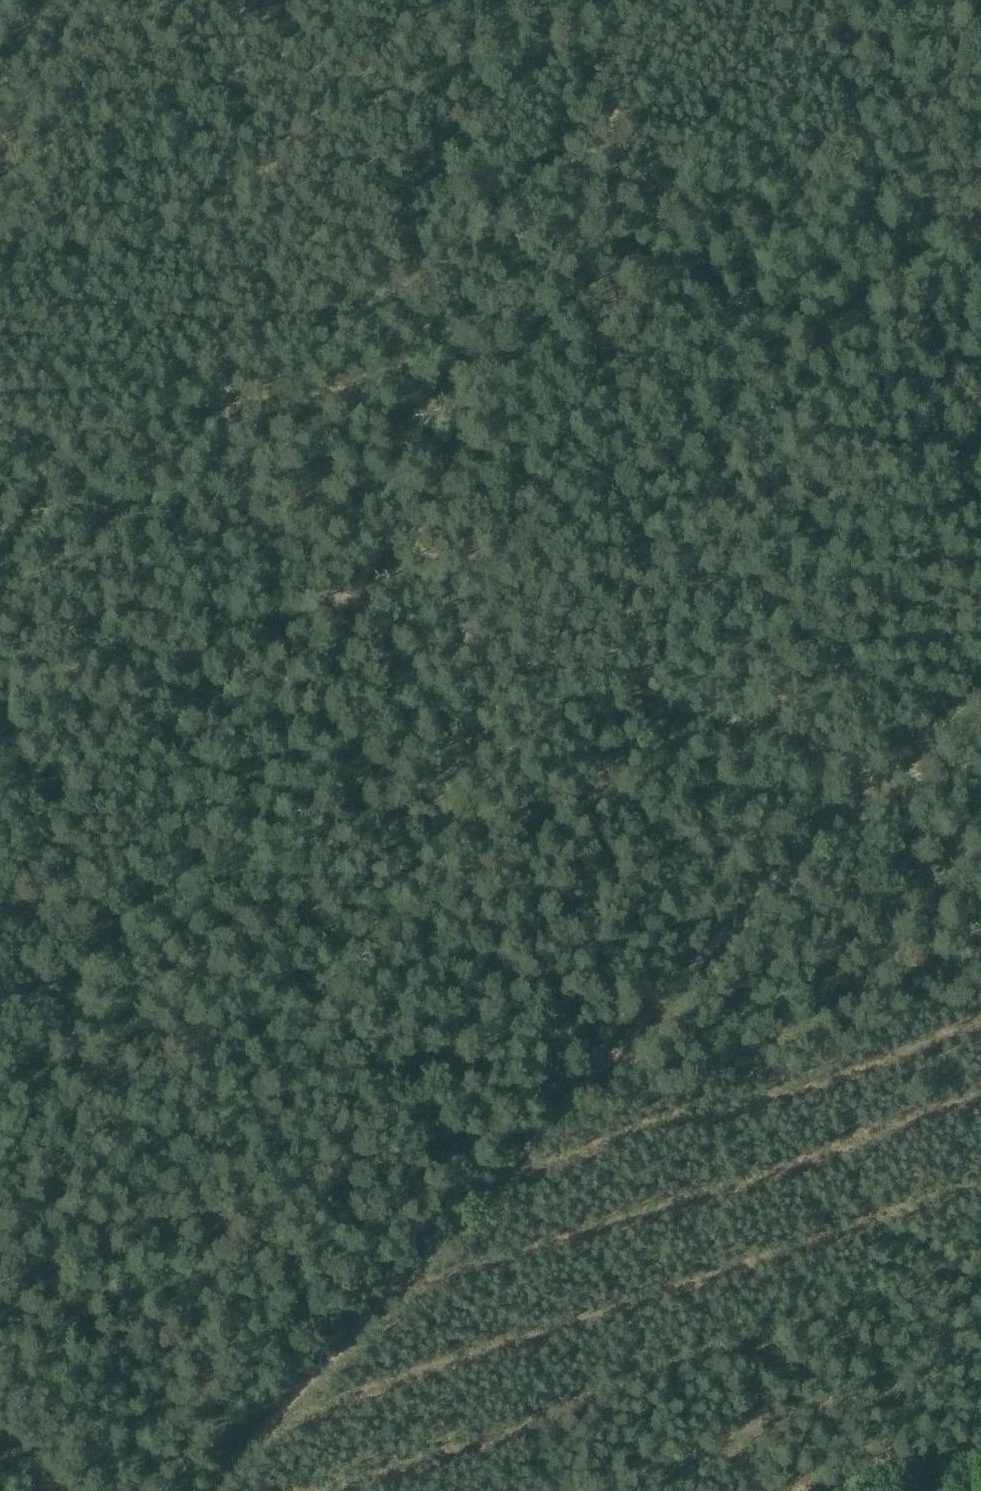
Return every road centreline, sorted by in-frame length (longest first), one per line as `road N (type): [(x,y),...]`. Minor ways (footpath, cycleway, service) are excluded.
road 1 (track): [(53,0),(0,121)]

